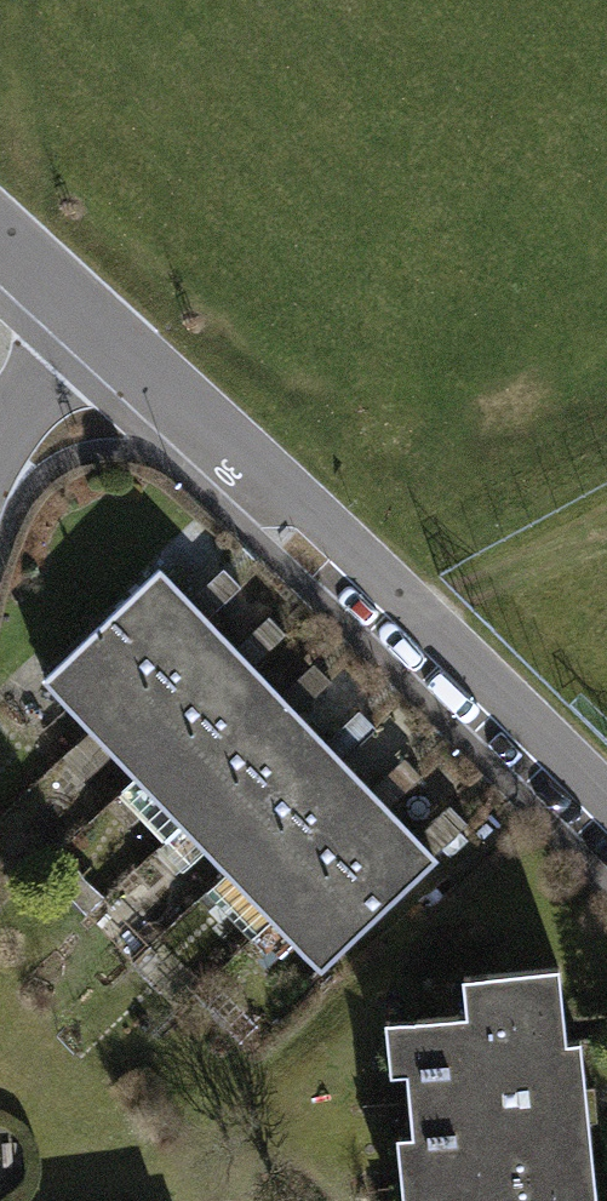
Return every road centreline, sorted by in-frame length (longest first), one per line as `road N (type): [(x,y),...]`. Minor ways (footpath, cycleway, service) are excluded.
road 1 (residential): [(606,821),(92,321)]
road 2 (residential): [(92,321),(0,444)]
road 3 (residential): [(92,321),(0,234)]

